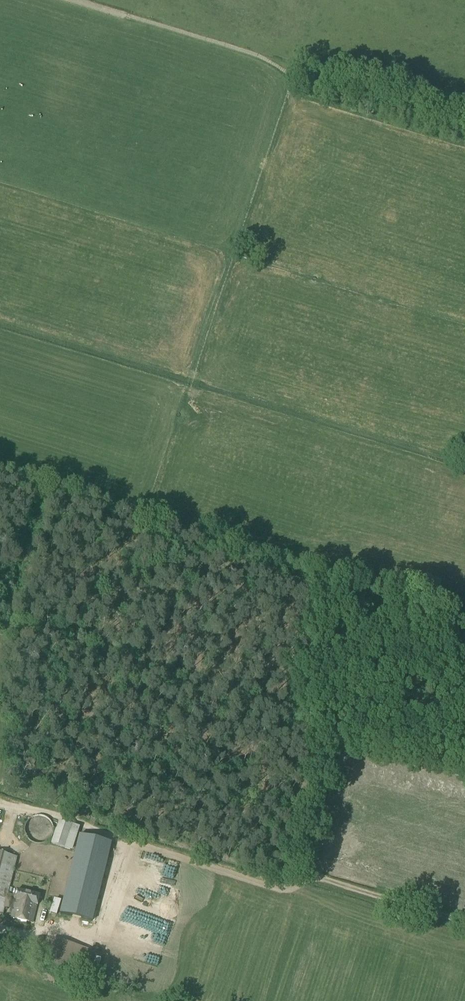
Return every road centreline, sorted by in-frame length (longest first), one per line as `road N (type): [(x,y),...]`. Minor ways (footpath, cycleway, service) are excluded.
road 1 (track): [(464,924),(312,876)]

